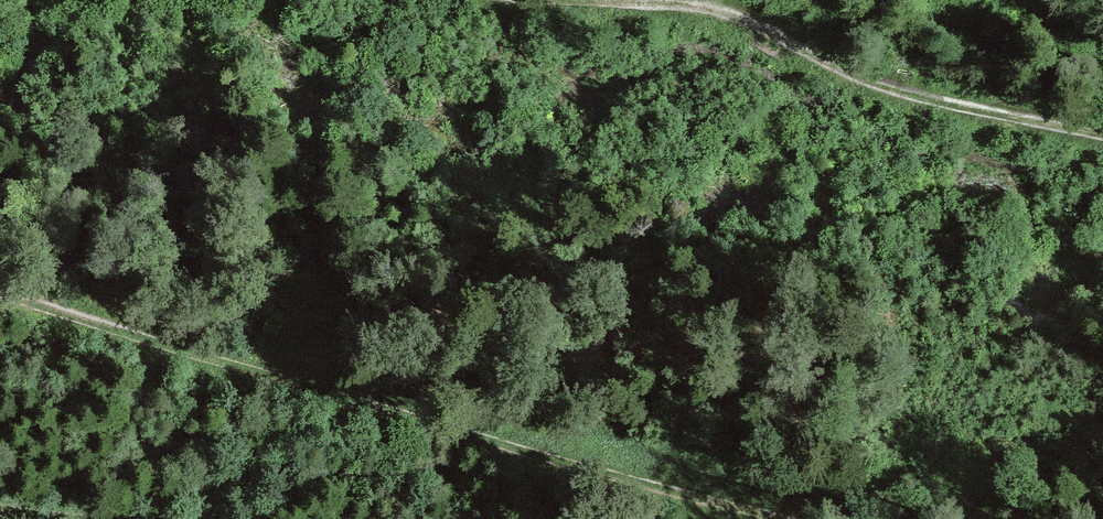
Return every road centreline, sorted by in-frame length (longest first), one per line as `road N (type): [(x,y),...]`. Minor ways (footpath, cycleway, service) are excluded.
road 1 (track): [(0,288),(376,405),(804,518)]
road 2 (track): [(1102,135),(854,89),(684,5),(590,0)]

